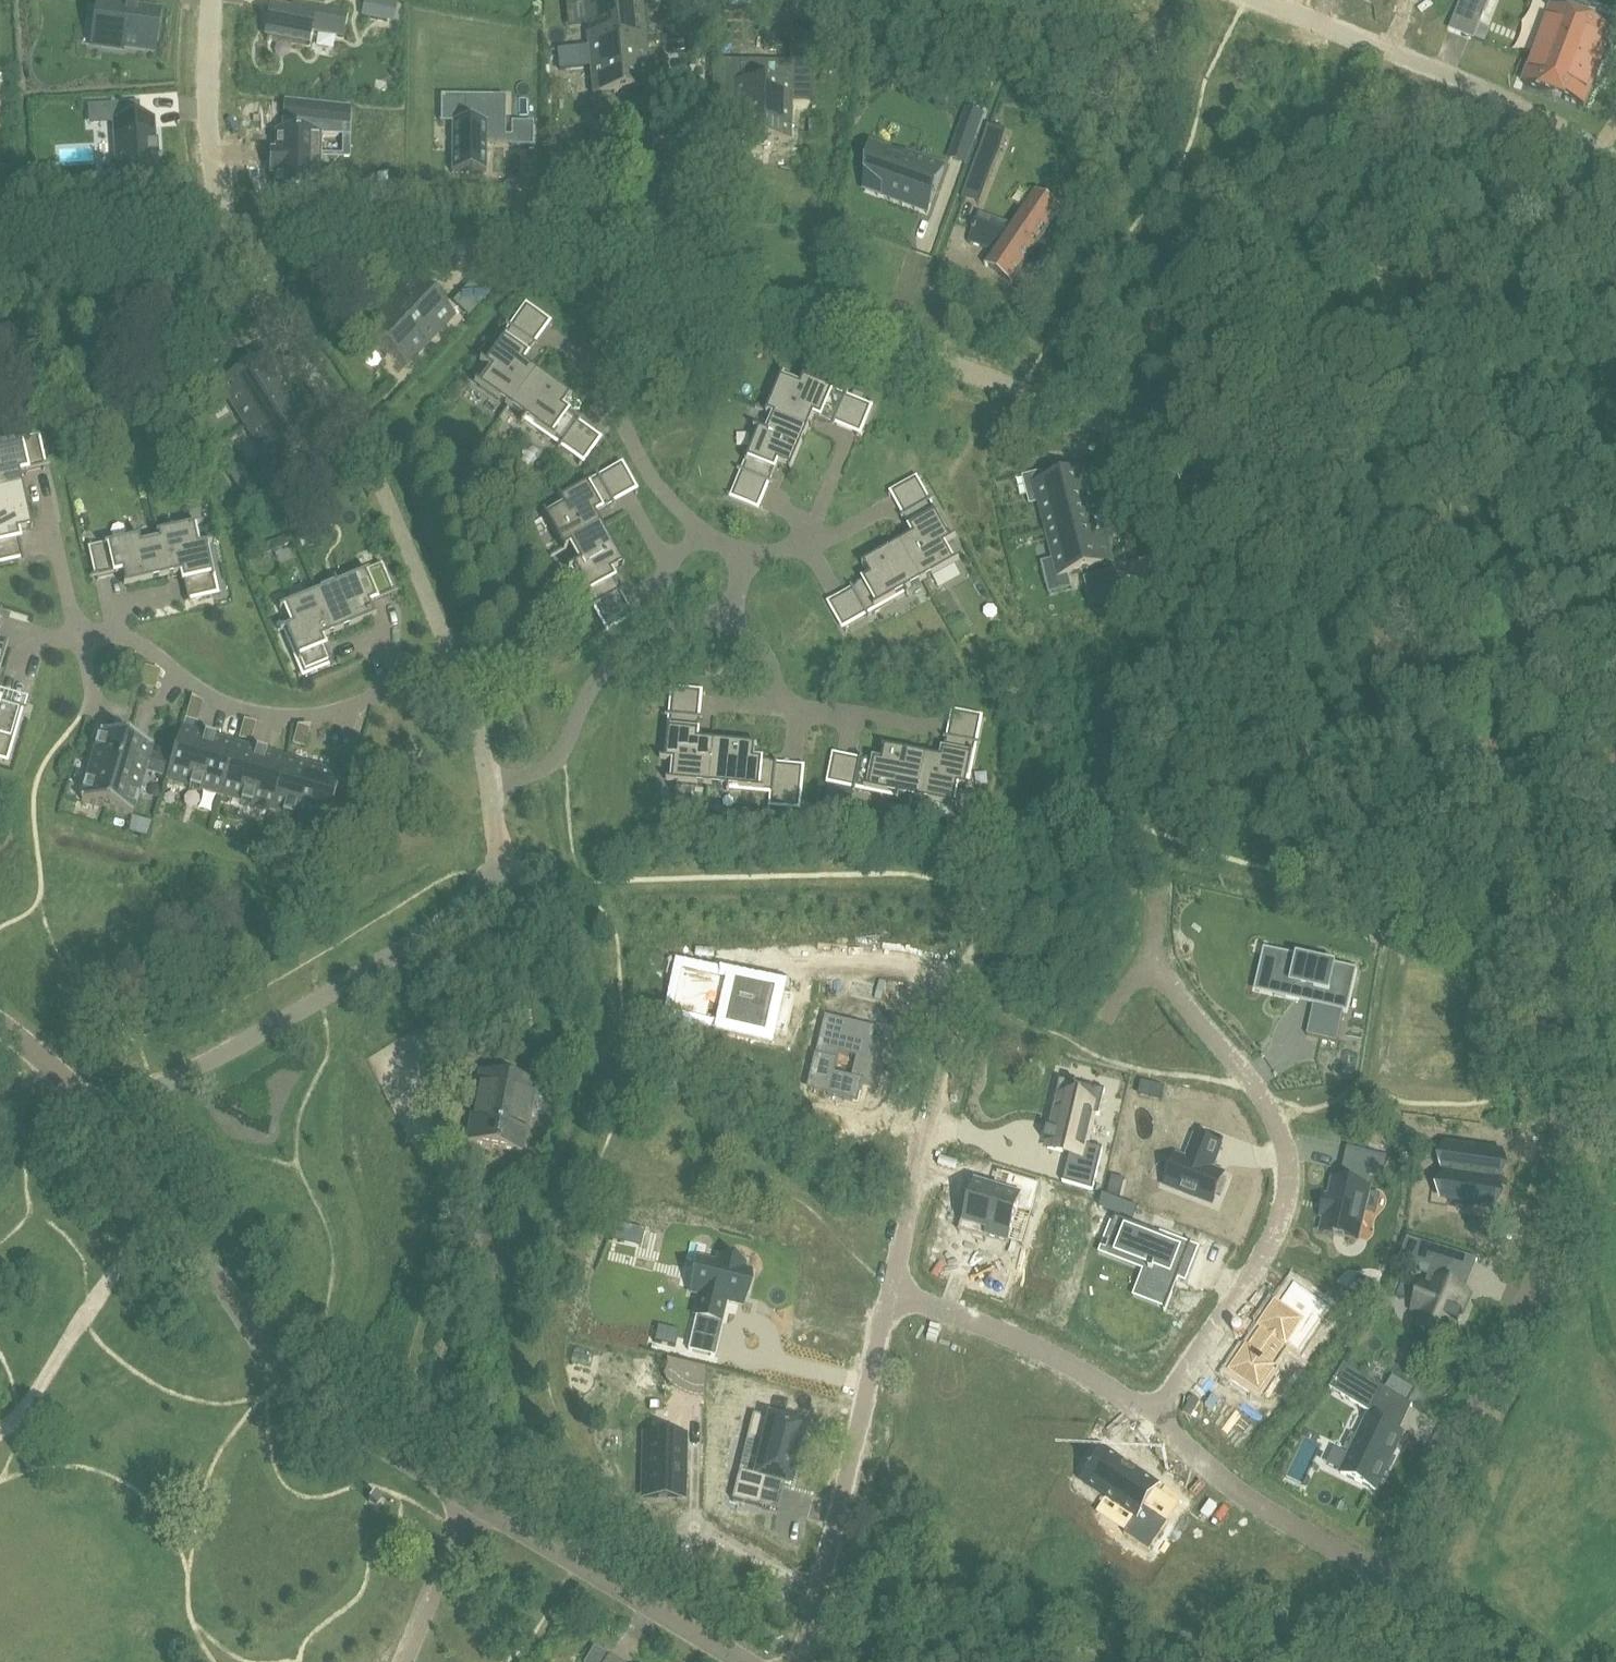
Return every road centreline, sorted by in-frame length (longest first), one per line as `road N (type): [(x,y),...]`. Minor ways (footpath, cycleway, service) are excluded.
road 1 (residential): [(227,243),(520,244),(632,255),(1116,428),(1189,477),(1502,773),(1525,812),(1559,937)]
road 2 (residential): [(1559,937),(1561,1109),(1543,1239),(1526,1296),(1398,1575)]
road 3 (residential): [(490,785),(497,850),(481,889),(393,955),(100,1117)]
road 4 (residential): [(1162,954),(1171,987),(1260,1092),(1283,1134),(1291,1174),(1278,1228),(1254,1278),(1155,1416)]
road 5 (residential): [(100,1117),(287,1377),(329,1416),(464,1504)]
road 6 (residential): [(227,243),(353,433),(461,682)]
road 7 (residential): [(461,682),(394,686),(317,716),(238,712),(194,691),(153,651),(76,625)]
road 8 (residential): [(1261,0),(1490,93),(1615,162)]
road 9 (residential): [(798,1661),(892,1298)]
road 10 (residential): [(892,1298),(969,956)]
road 11 (residential): [(464,1504),(737,1661)]
road 12 (residential): [(490,785),(557,758),(599,673),(640,639),(724,609)]
road 13 (residential): [(1398,1575),(1271,1514),(1155,1416)]
road 14 (residential): [(1155,1416),(993,1325),(892,1298)]
road 15 (residential): [(212,0),(206,56),(227,243)]
road 16 (residential): [(0,241),(227,243)]
road 17 (residential): [(700,529),(655,479),(622,420),(617,372)]
road 18 (residential): [(724,609),(765,655),(783,703),(851,716)]
road 19 (residential): [(464,1504),(402,1661)]
road 20 (residential): [(0,1026),(56,1066),(100,1117)]

